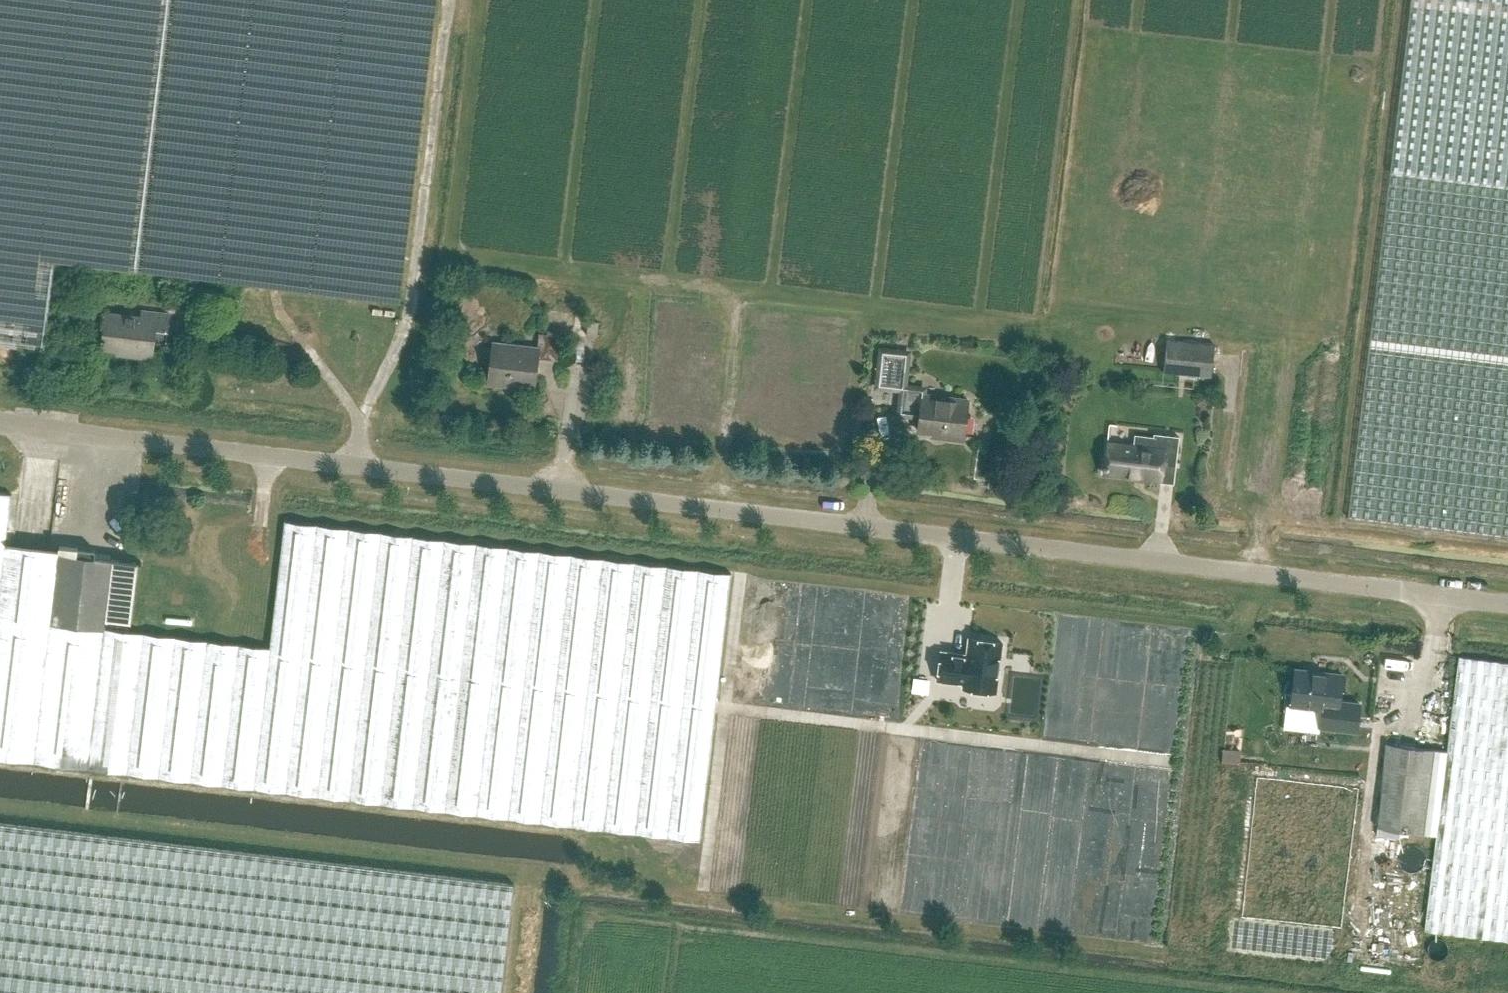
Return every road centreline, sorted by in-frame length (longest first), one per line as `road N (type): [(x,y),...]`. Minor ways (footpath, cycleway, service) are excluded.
road 1 (unclassified): [(1507,596),(0,423)]

